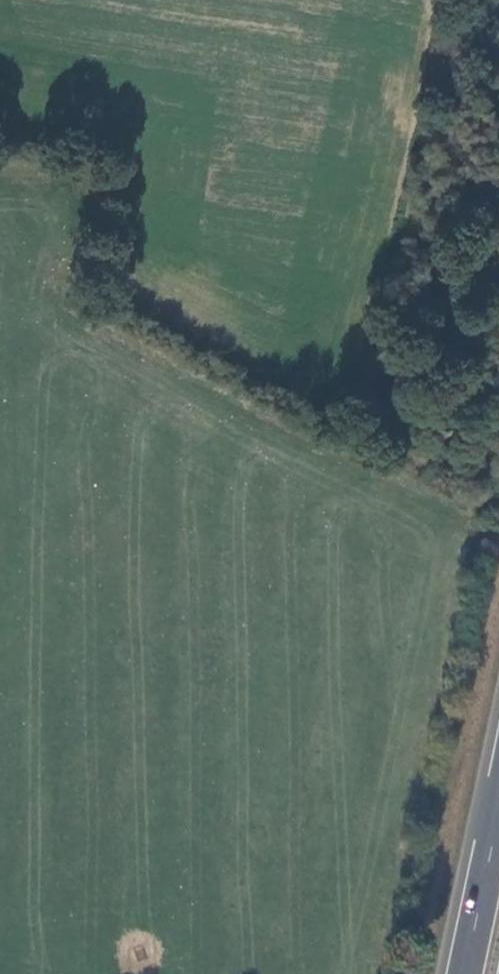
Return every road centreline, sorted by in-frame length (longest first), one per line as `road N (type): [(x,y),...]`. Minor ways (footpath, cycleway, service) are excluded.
road 1 (trunk): [(498,810),(464,973)]

